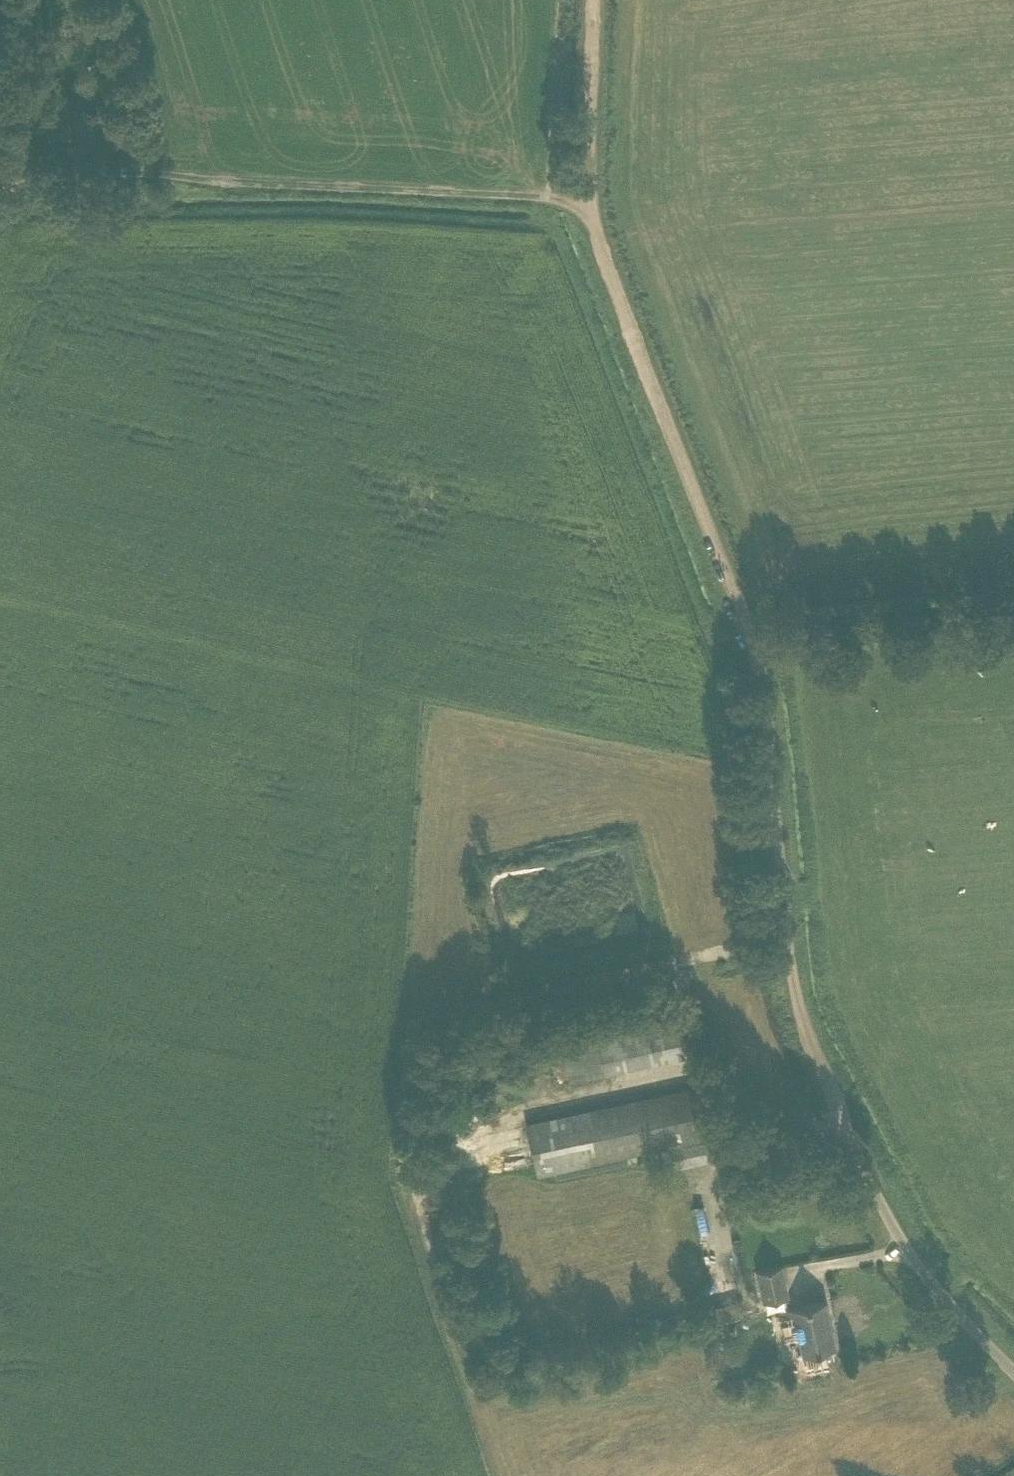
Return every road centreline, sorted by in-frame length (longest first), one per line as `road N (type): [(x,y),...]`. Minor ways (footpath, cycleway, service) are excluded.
road 1 (track): [(582,193),(757,650),(788,958),(805,1027),(845,1114)]
road 2 (track): [(0,182),(582,193)]
road 3 (unclassified): [(1013,1369),(907,1253),(845,1114)]
road 4 (track): [(592,0),(582,193)]

